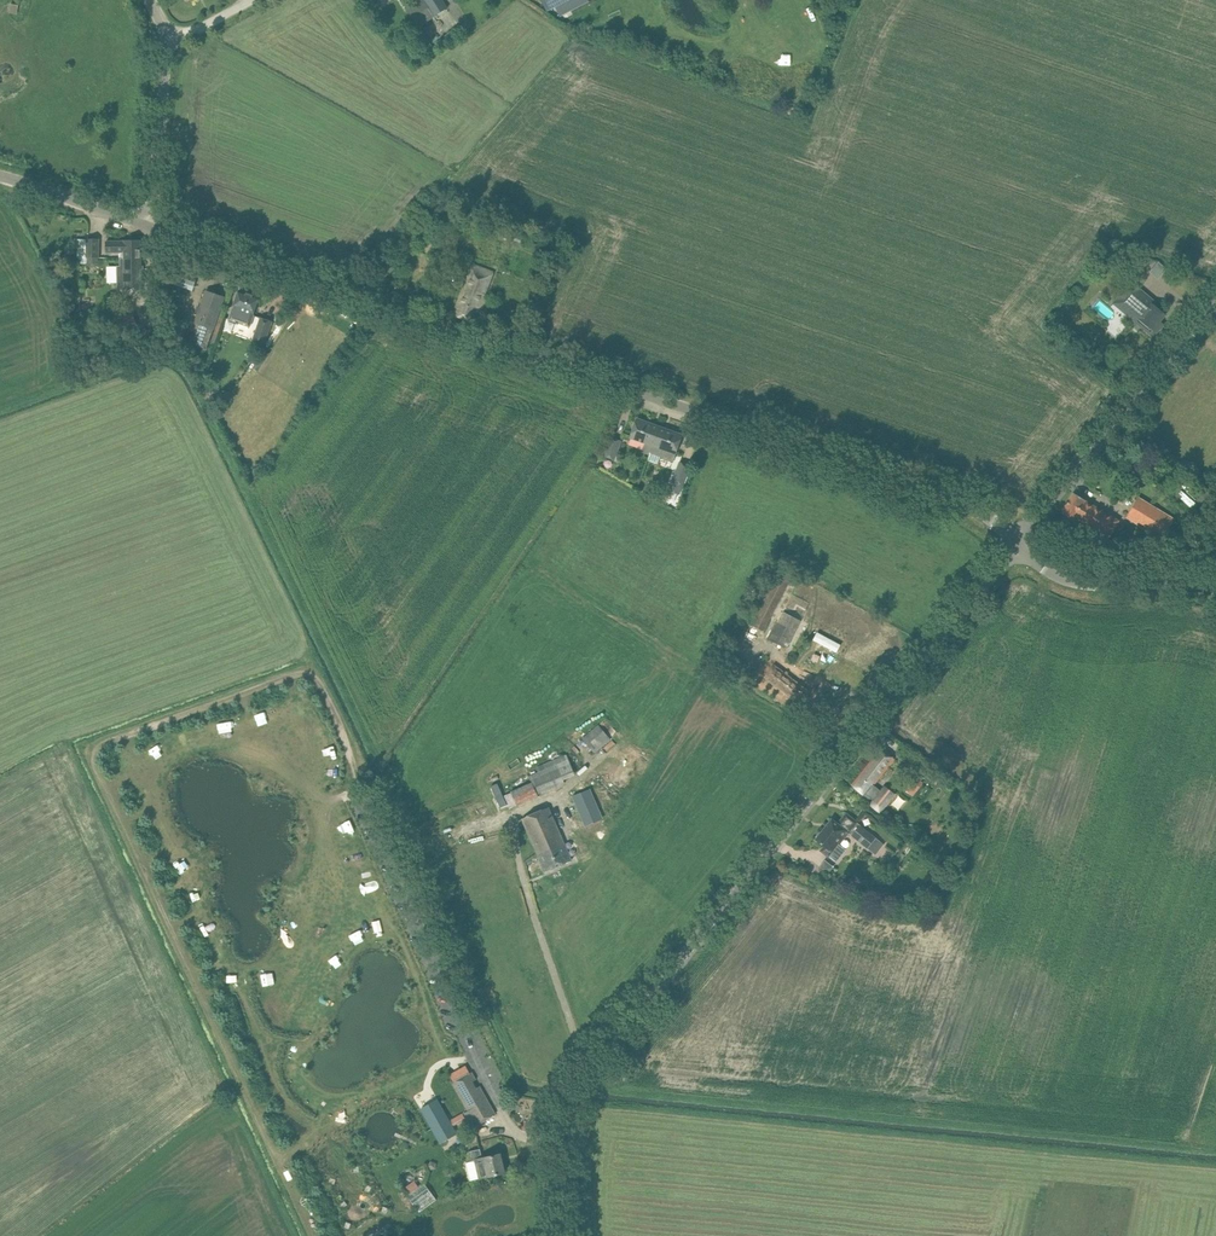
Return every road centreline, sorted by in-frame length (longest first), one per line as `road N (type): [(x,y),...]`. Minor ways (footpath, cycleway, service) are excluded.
road 1 (unclassified): [(1014,547),(990,517),(955,498),(151,230)]
road 2 (tertiary): [(556,1235),(564,1122),(594,1063),(1014,547)]
road 3 (tertiary): [(1014,547),(1215,300)]
road 4 (unclassified): [(1215,598),(1152,584),(1096,587),(1047,571),(1014,547)]
road 5 (unclassified): [(151,230),(167,43)]
road 6 (unclassified): [(151,230),(0,180)]

